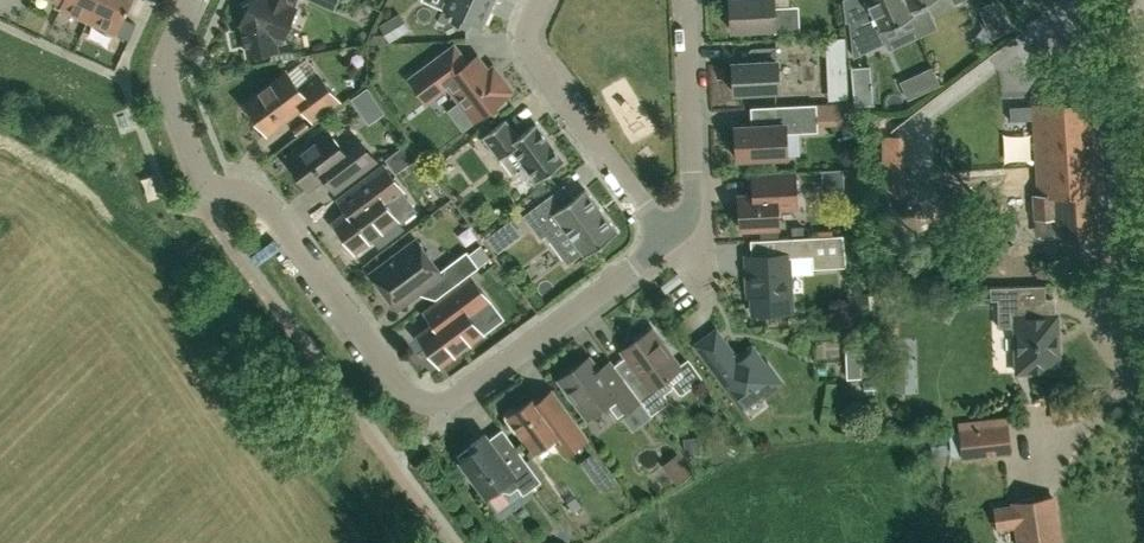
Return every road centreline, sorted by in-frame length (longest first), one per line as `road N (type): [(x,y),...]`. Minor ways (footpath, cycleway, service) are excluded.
road 1 (residential): [(666,238),(463,401),(414,402),(263,202),(242,190),(201,190),(172,115),(165,69),(189,0)]
road 2 (residential): [(666,238),(535,68),(529,49),(543,0)]
road 3 (residential): [(666,238),(689,200),(684,0)]

